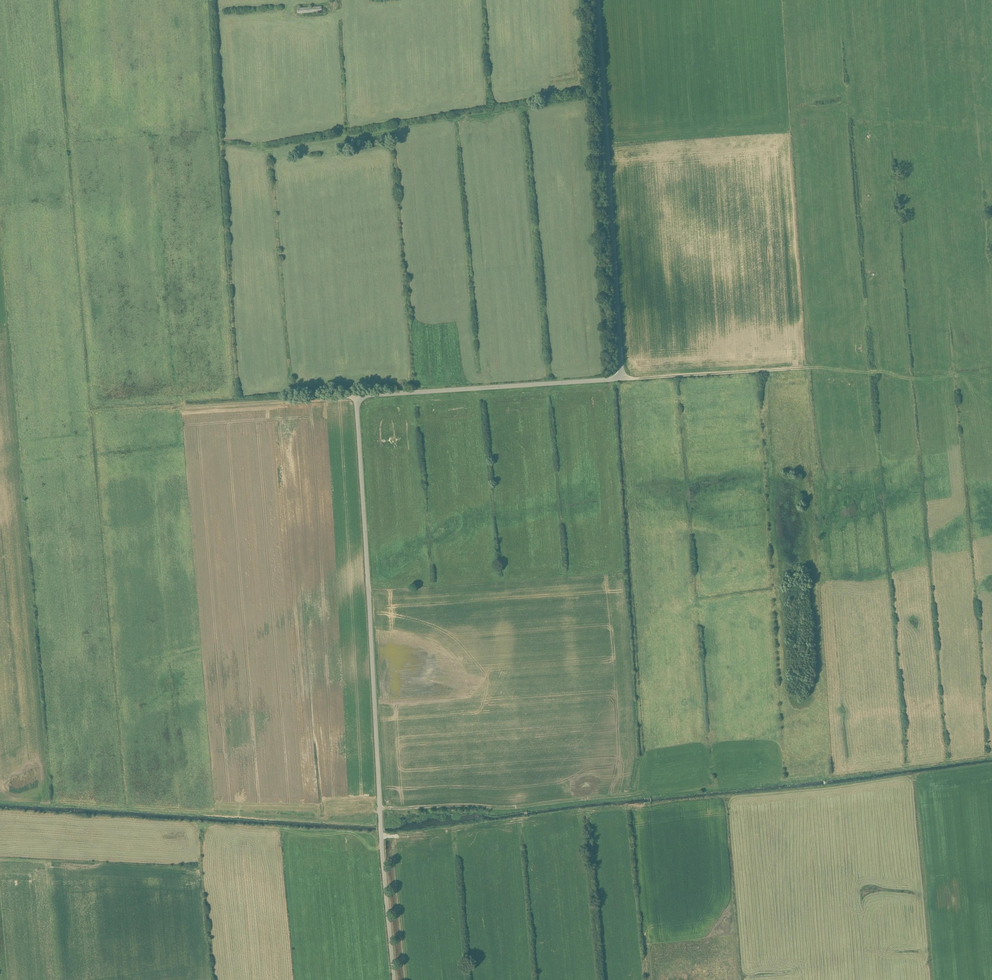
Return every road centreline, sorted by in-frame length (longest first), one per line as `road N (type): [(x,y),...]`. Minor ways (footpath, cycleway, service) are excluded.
road 1 (unclassified): [(598,0),(619,377),(361,403),(396,979)]

